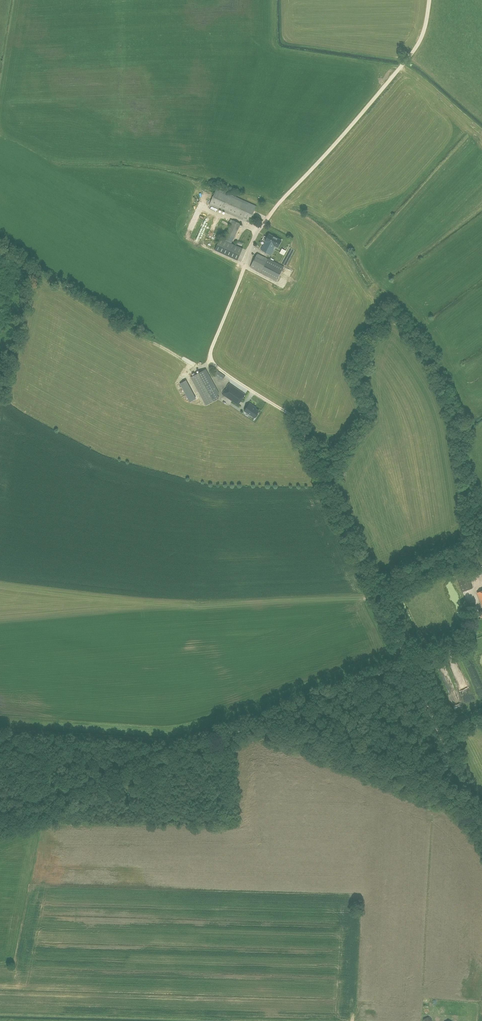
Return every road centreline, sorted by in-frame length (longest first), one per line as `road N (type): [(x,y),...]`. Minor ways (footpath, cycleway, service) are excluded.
road 1 (track): [(409,662),(292,417),(209,359),(257,233),(409,58),(429,0)]
road 2 (track): [(409,662),(0,824)]
road 3 (track): [(260,720),(470,801)]
road 4 (track): [(470,801),(409,662)]

